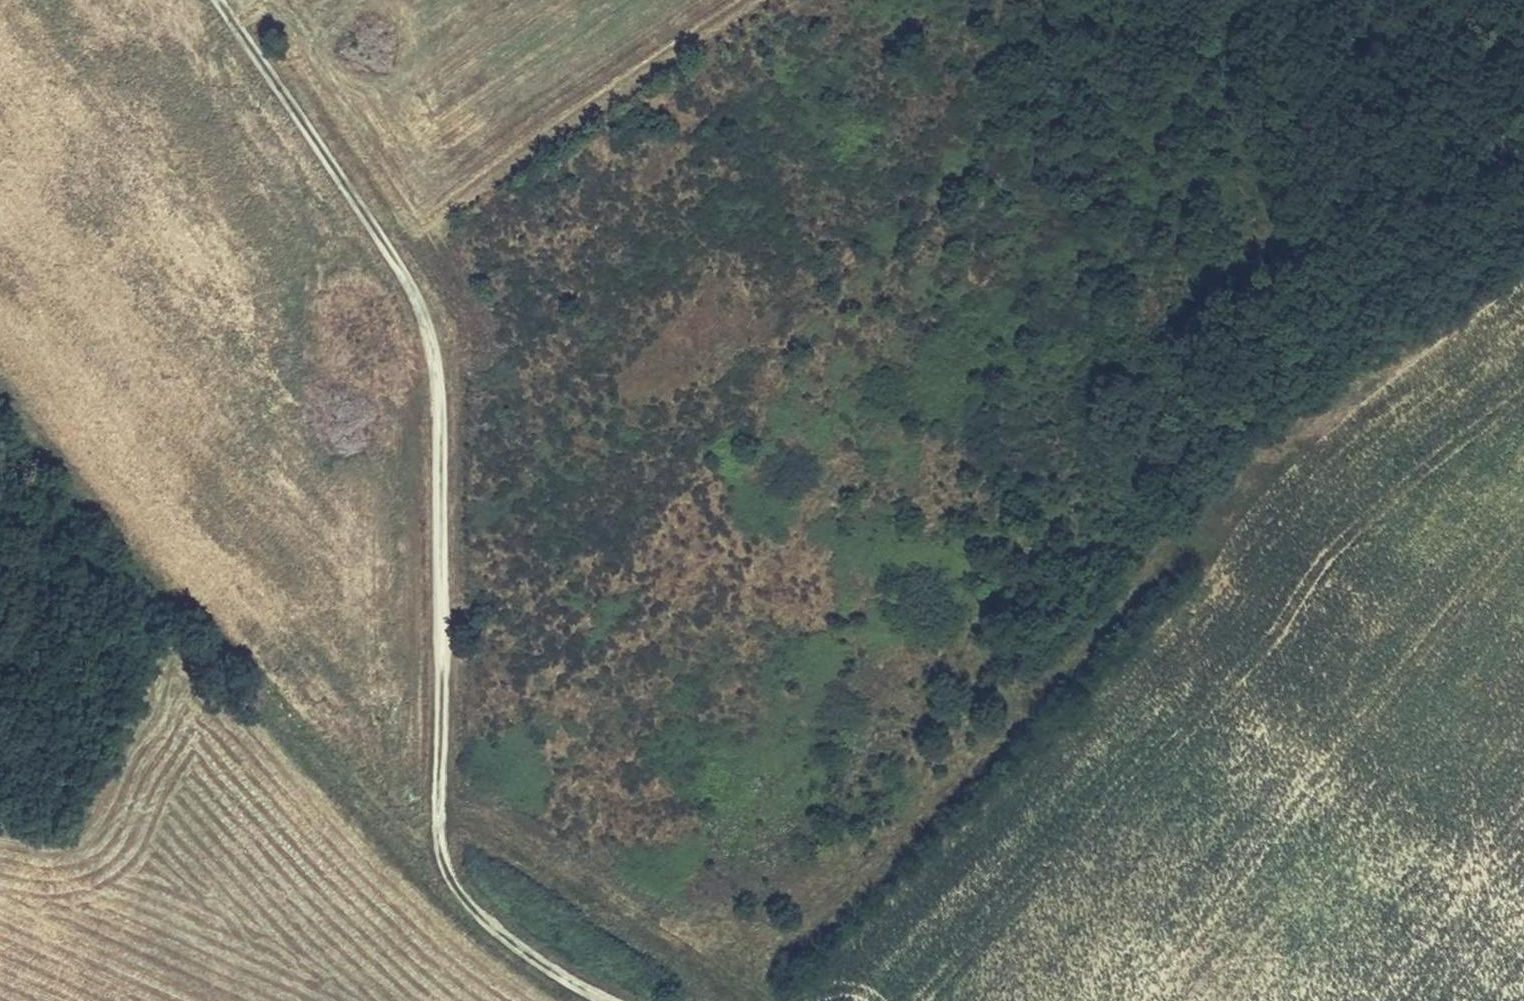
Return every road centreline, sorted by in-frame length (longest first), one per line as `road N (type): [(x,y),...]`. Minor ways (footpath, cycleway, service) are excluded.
road 1 (track): [(618,1000),(531,956),(473,908),(440,844),(429,330),(393,241),(222,0)]
road 2 (track): [(440,844),(423,849),(215,630),(174,616),(147,619),(90,637),(0,688)]

